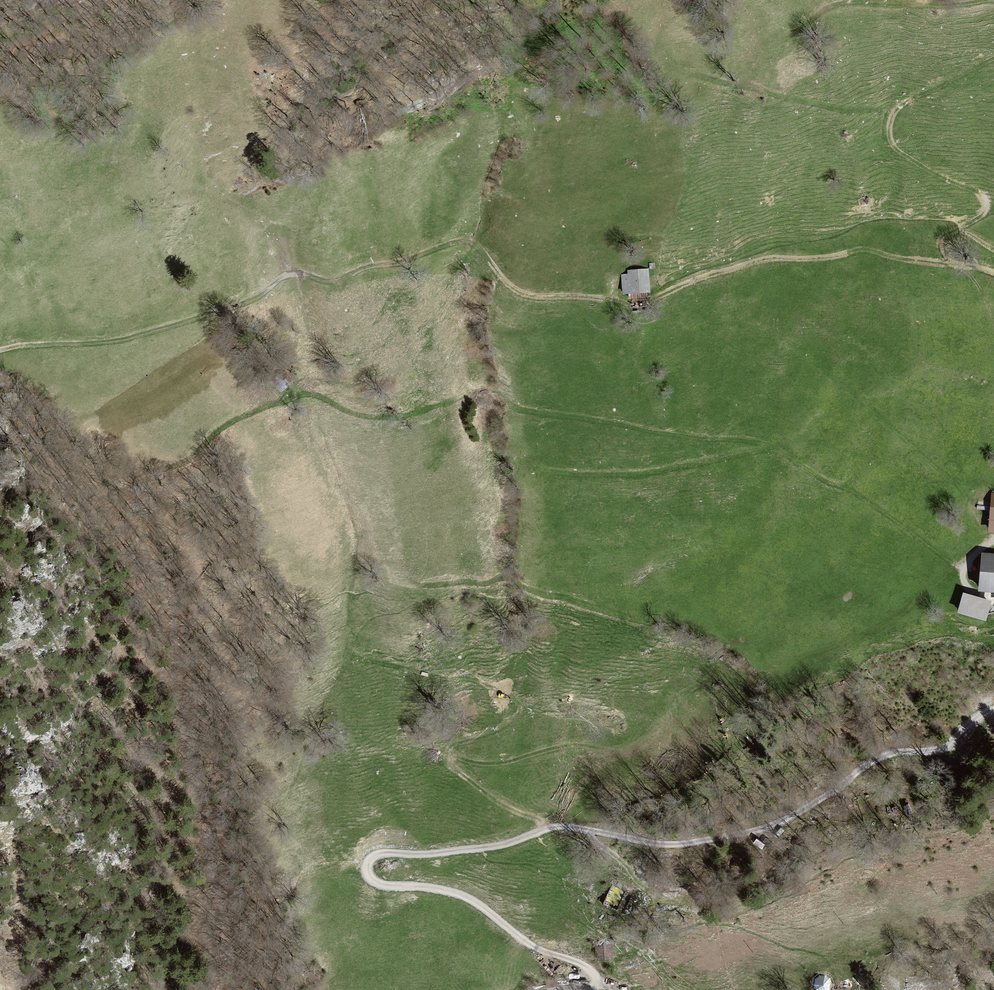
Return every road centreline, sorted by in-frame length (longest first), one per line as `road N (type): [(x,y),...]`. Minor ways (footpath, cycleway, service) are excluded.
road 1 (track): [(15,345),(111,343),(251,305),(298,267),(328,280),(428,260),(469,242),(514,290),(634,311),(690,285),(871,248),(993,275)]
road 2 (track): [(961,570),(776,447),(520,409),(495,389),(390,419),(300,393),(221,423),(176,473)]
road 3 (track): [(432,586),(534,591),(659,619),(763,668),(831,651),(914,611),(993,543)]
road 4 (track): [(553,829),(517,814),(455,771),(443,754),(519,717),(518,703),(482,682),(450,682),(369,658)]
road 5 (track): [(950,264),(944,245),(984,212),(987,195),(919,165),(896,144),(896,114),(993,55)]
road 6 (track): [(443,754),(486,762),(572,744),(644,754)]

